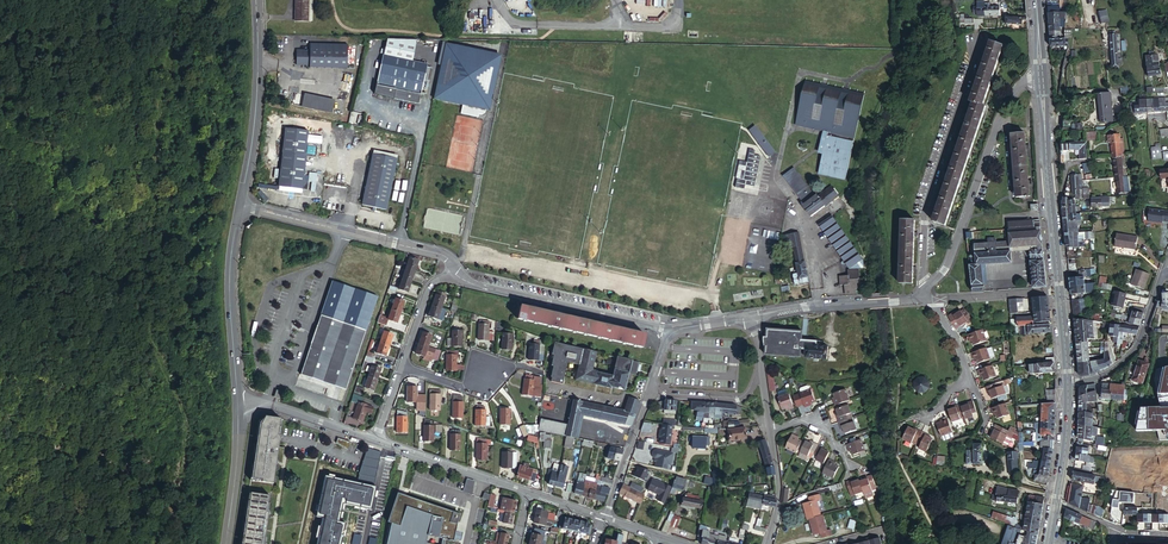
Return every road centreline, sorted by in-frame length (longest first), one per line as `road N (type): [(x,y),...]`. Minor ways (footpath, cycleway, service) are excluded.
road 1 (residential): [(929,286),(925,207),(977,42)]
road 2 (residential): [(929,286),(951,258),(1008,100),(1022,83),(1041,78)]
road 3 (residential): [(454,272),(442,254),(239,206)]
road 4 (residential): [(454,272),(480,286),(669,335)]
road 5 (tertiary): [(256,0),(256,104),(239,206)]
road 6 (tertiary): [(239,206),(230,286),(238,406)]
road 7 (residential): [(923,300),(754,316)]
road 8 (residential): [(375,441),(528,492)]
road 9 (residential): [(1068,382),(1125,360),(1167,272)]
road 10 (residential): [(375,441),(263,404),(238,406)]
road 11 (tertiary): [(238,406),(226,543)]
road 12 (residential): [(648,393),(607,518)]
road 13 (residential): [(648,393),(738,400),(762,367)]
road 14 (residential): [(1060,290),(934,299)]
road 15 (secondary): [(1068,382),(1057,502)]

